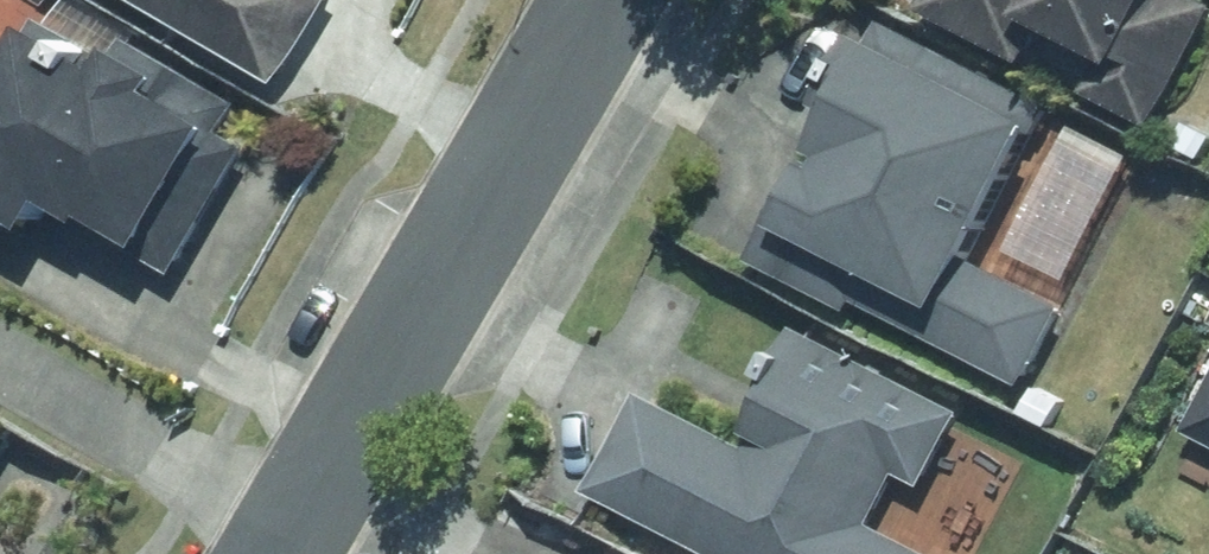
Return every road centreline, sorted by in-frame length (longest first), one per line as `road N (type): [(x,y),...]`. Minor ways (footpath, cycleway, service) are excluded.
road 1 (residential): [(294,536),(601,0)]
road 2 (residential): [(0,365),(294,536)]

